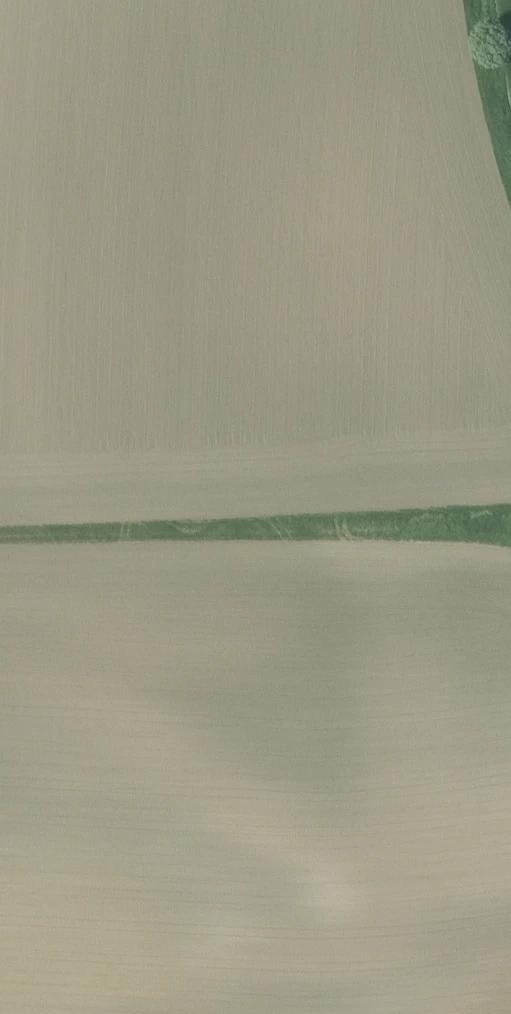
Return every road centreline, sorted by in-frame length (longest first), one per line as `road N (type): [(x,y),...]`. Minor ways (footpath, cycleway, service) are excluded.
road 1 (track): [(510,193),(487,116),(478,0)]

